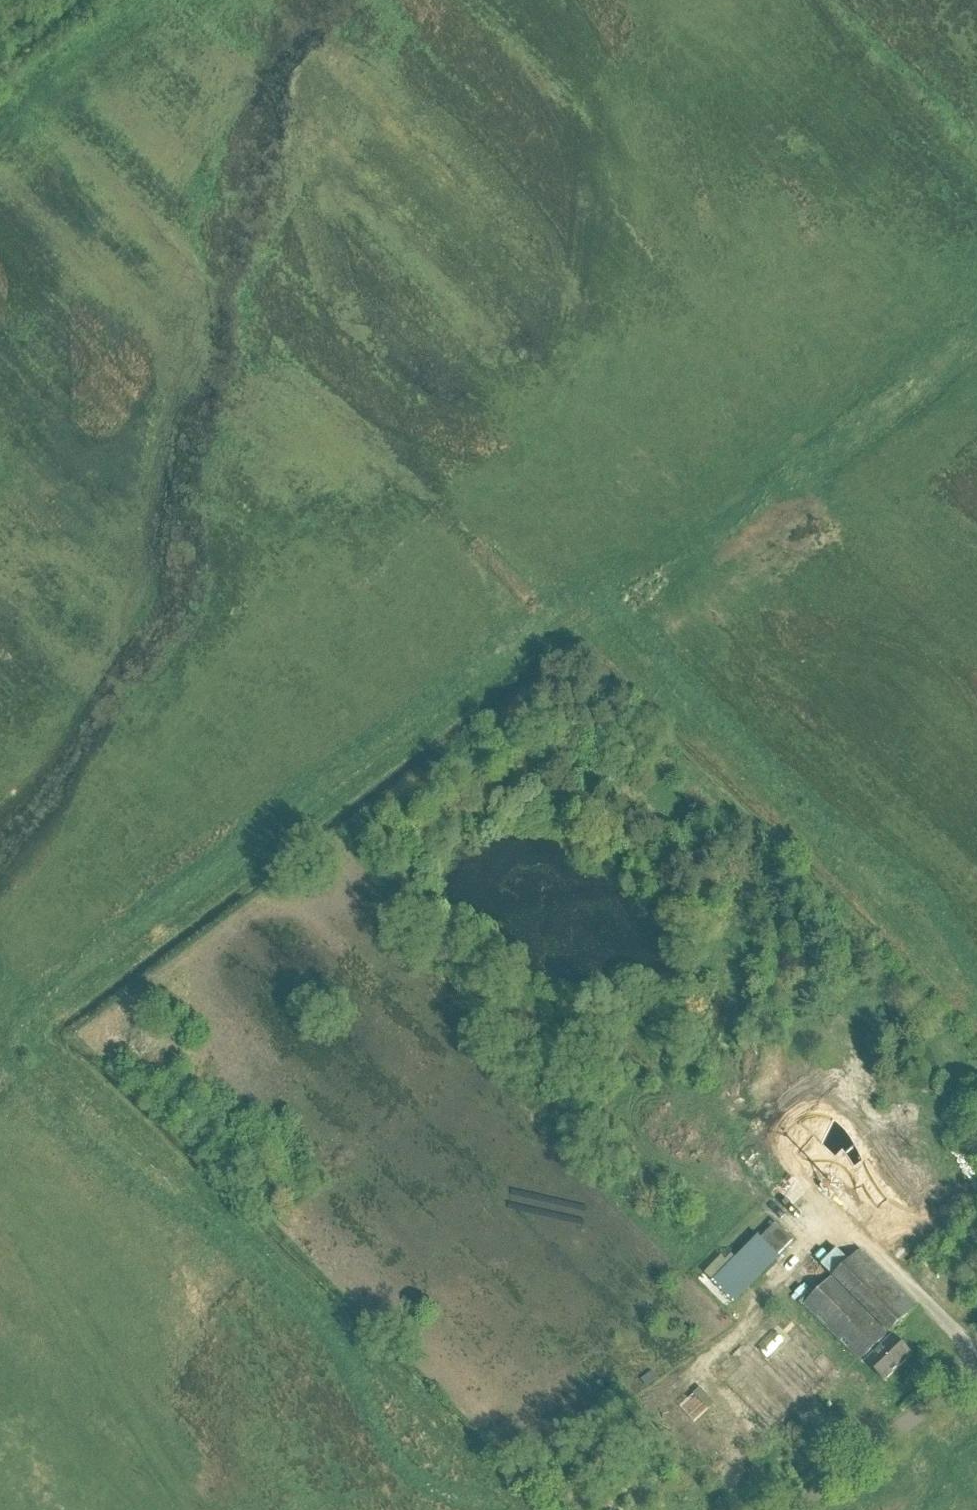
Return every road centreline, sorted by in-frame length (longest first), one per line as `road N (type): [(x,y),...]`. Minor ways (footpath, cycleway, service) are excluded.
road 1 (tertiary): [(792,1509),(976,1370)]

